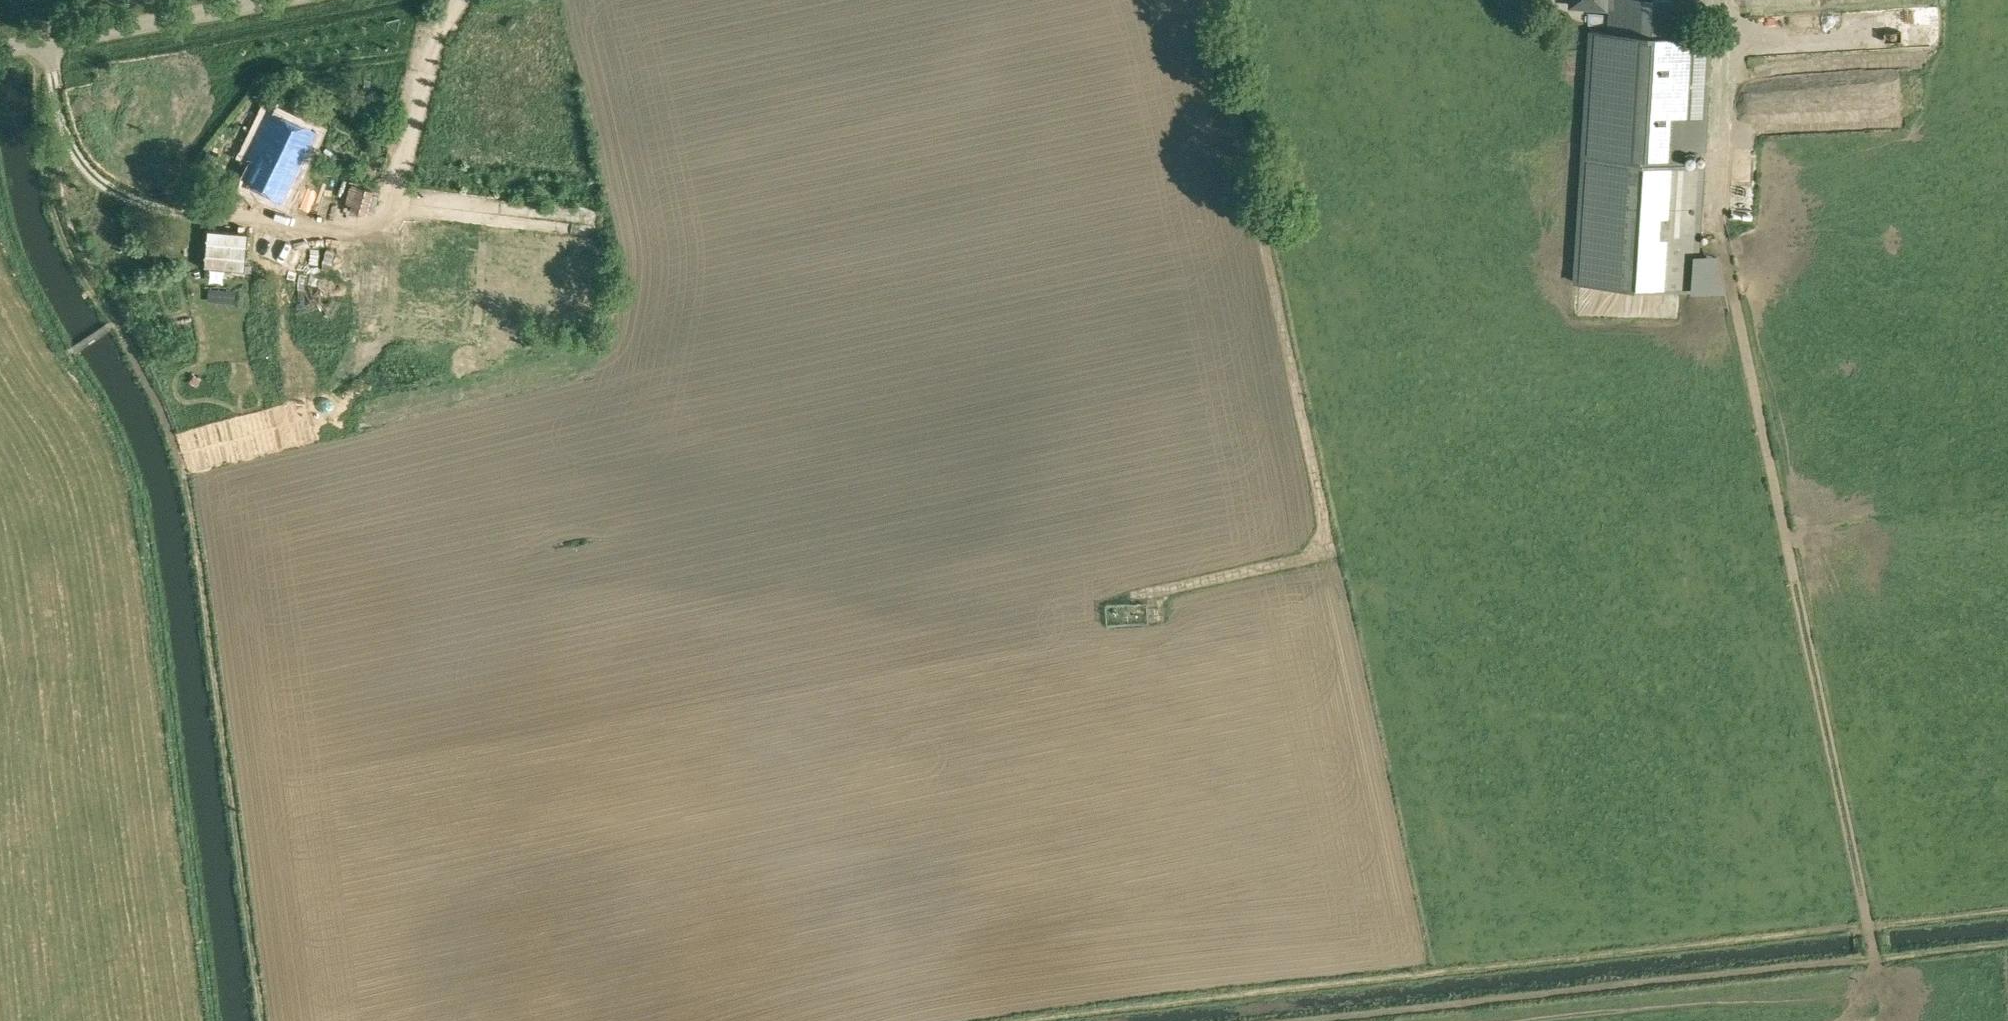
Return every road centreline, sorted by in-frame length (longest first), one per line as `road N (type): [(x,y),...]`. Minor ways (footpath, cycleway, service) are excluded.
road 1 (track): [(1717,218),(1876,960)]
road 2 (track): [(1202,0),(1333,552),(1156,591)]
road 3 (unclassified): [(0,52),(282,0)]

